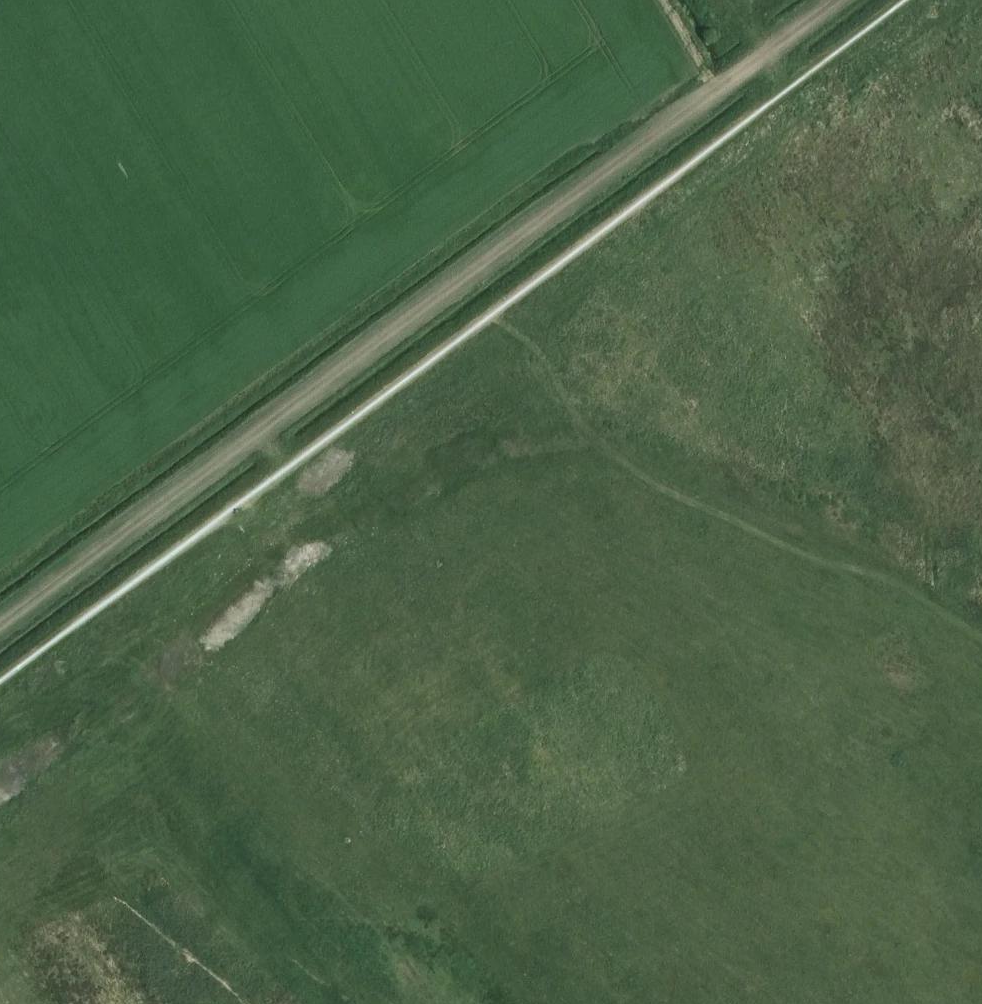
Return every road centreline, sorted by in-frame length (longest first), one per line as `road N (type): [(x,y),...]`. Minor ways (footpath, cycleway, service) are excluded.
road 1 (track): [(0,627),(835,0)]

